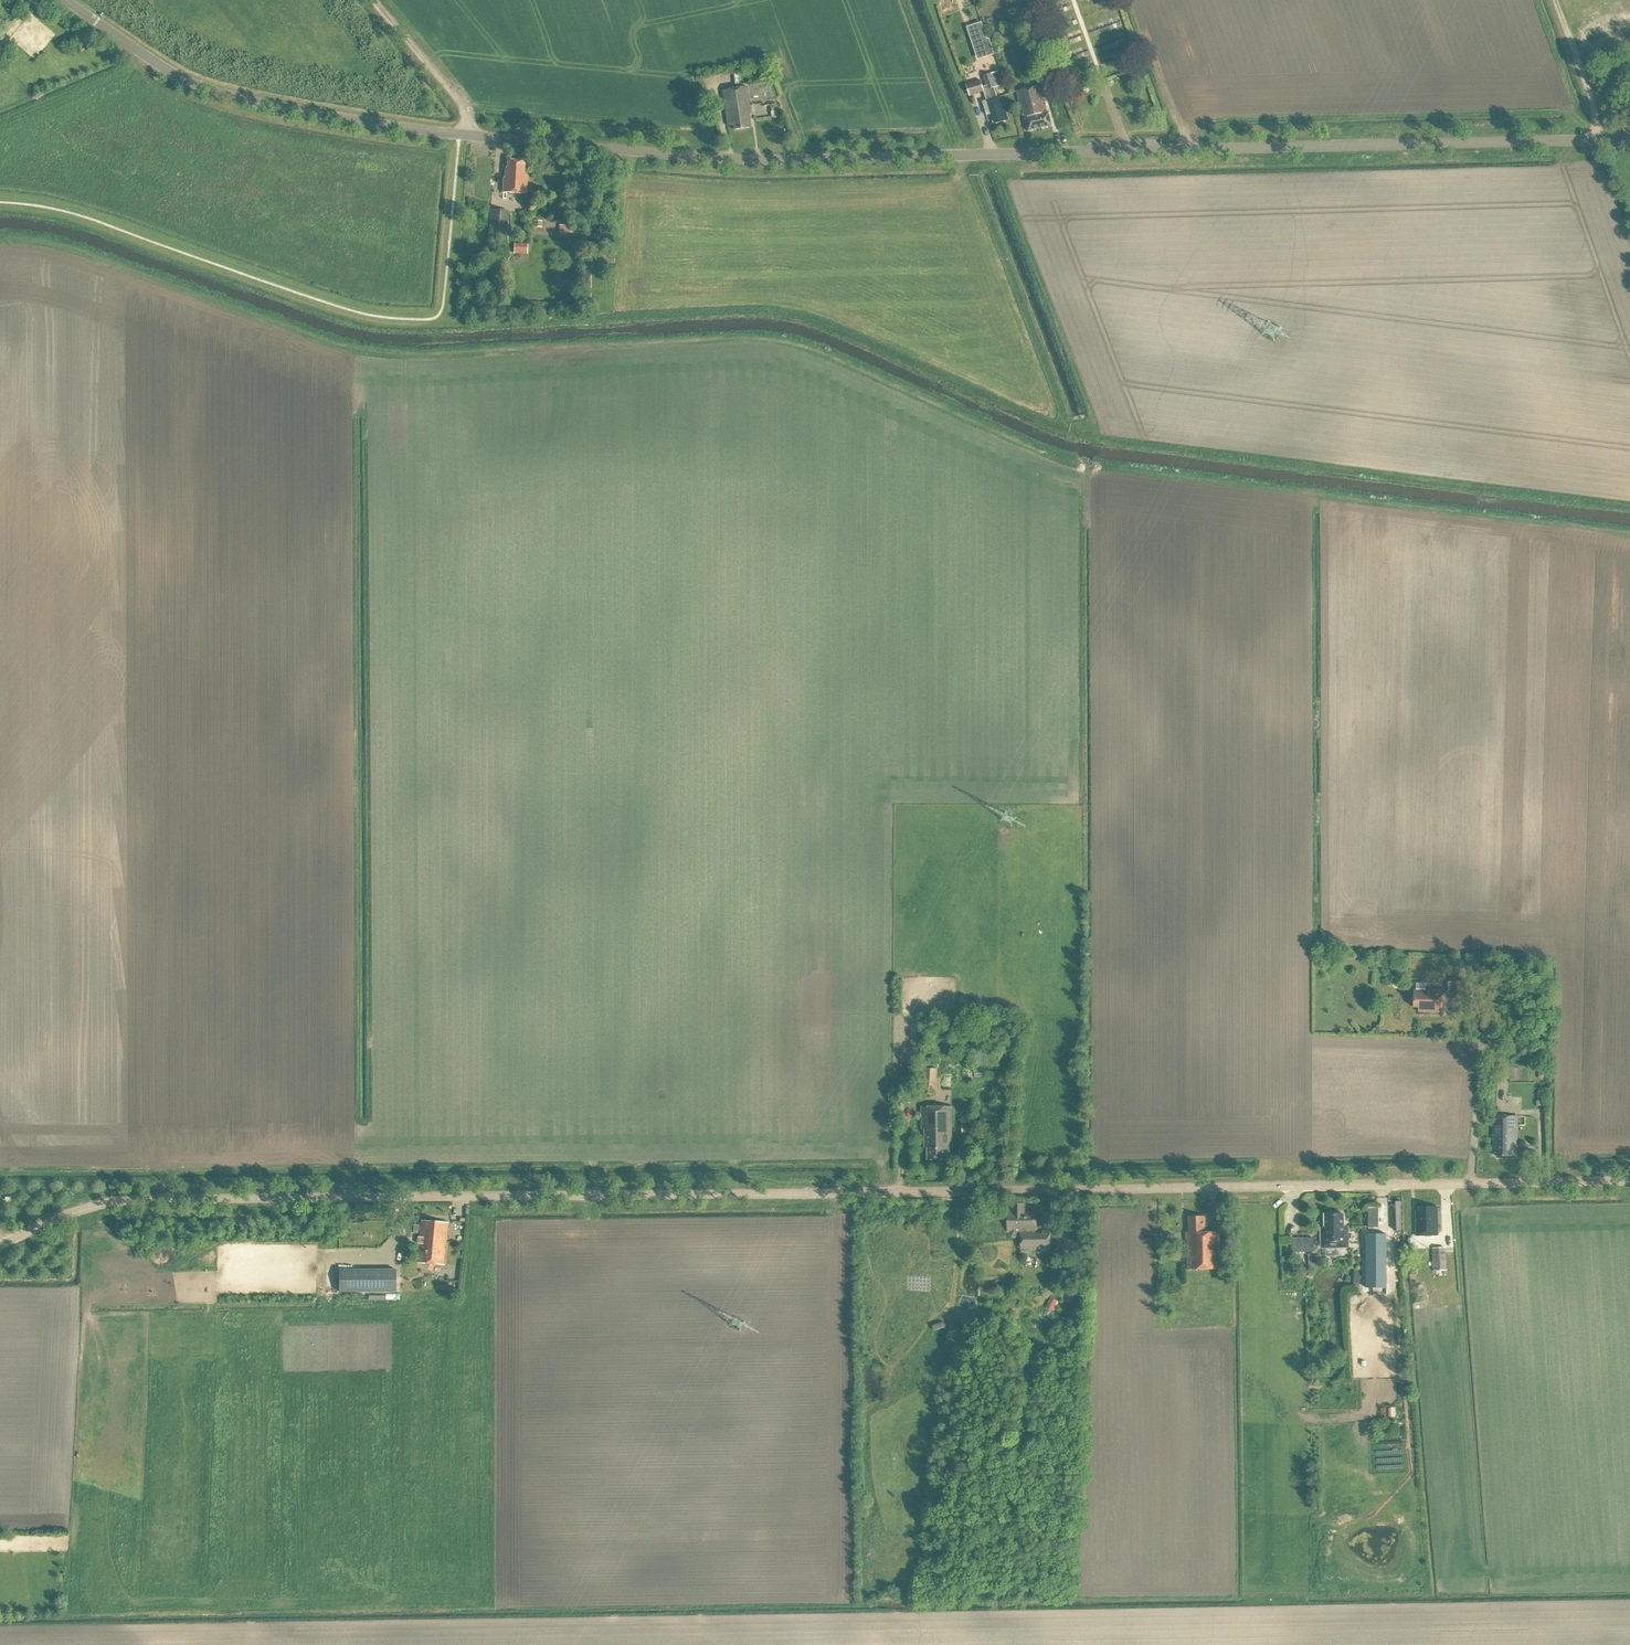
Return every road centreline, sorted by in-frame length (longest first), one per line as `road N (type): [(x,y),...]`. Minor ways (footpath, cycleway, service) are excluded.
road 1 (tertiary): [(1629,1180),(127,1200),(79,1209),(0,1245)]
road 2 (unclassified): [(1629,139),(728,158),(460,135),(231,97),(160,67),(63,0)]
road 3 (track): [(460,135),(460,102),(376,0)]
road 4 (track): [(1604,140),(1552,0)]

